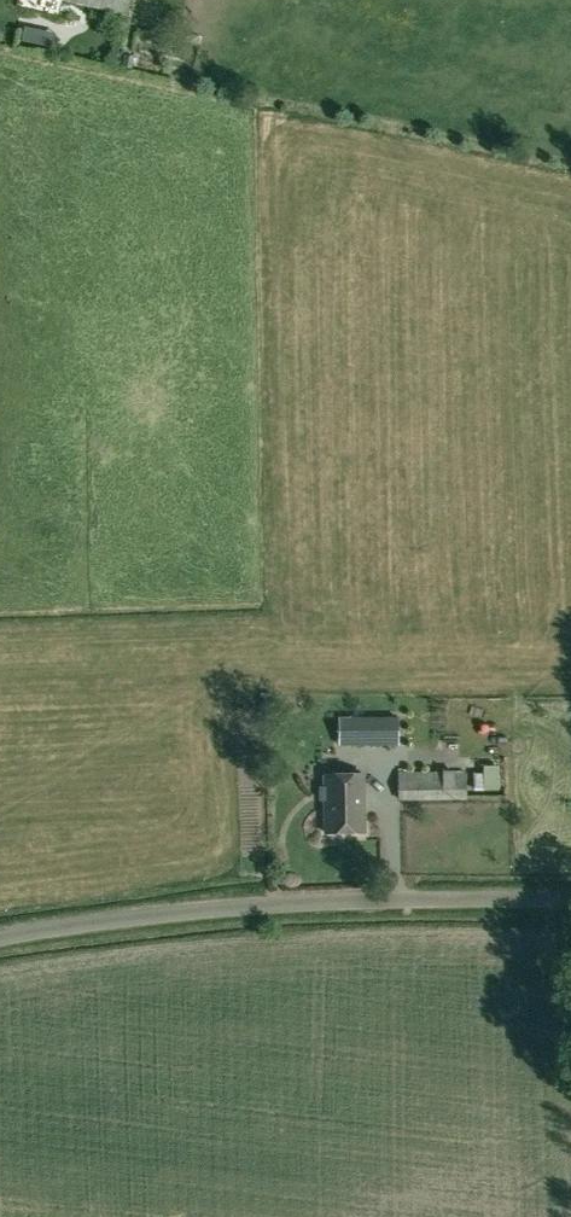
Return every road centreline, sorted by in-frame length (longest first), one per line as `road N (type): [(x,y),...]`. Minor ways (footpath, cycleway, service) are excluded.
road 1 (unclassified): [(0,937),(199,911),(570,900)]

